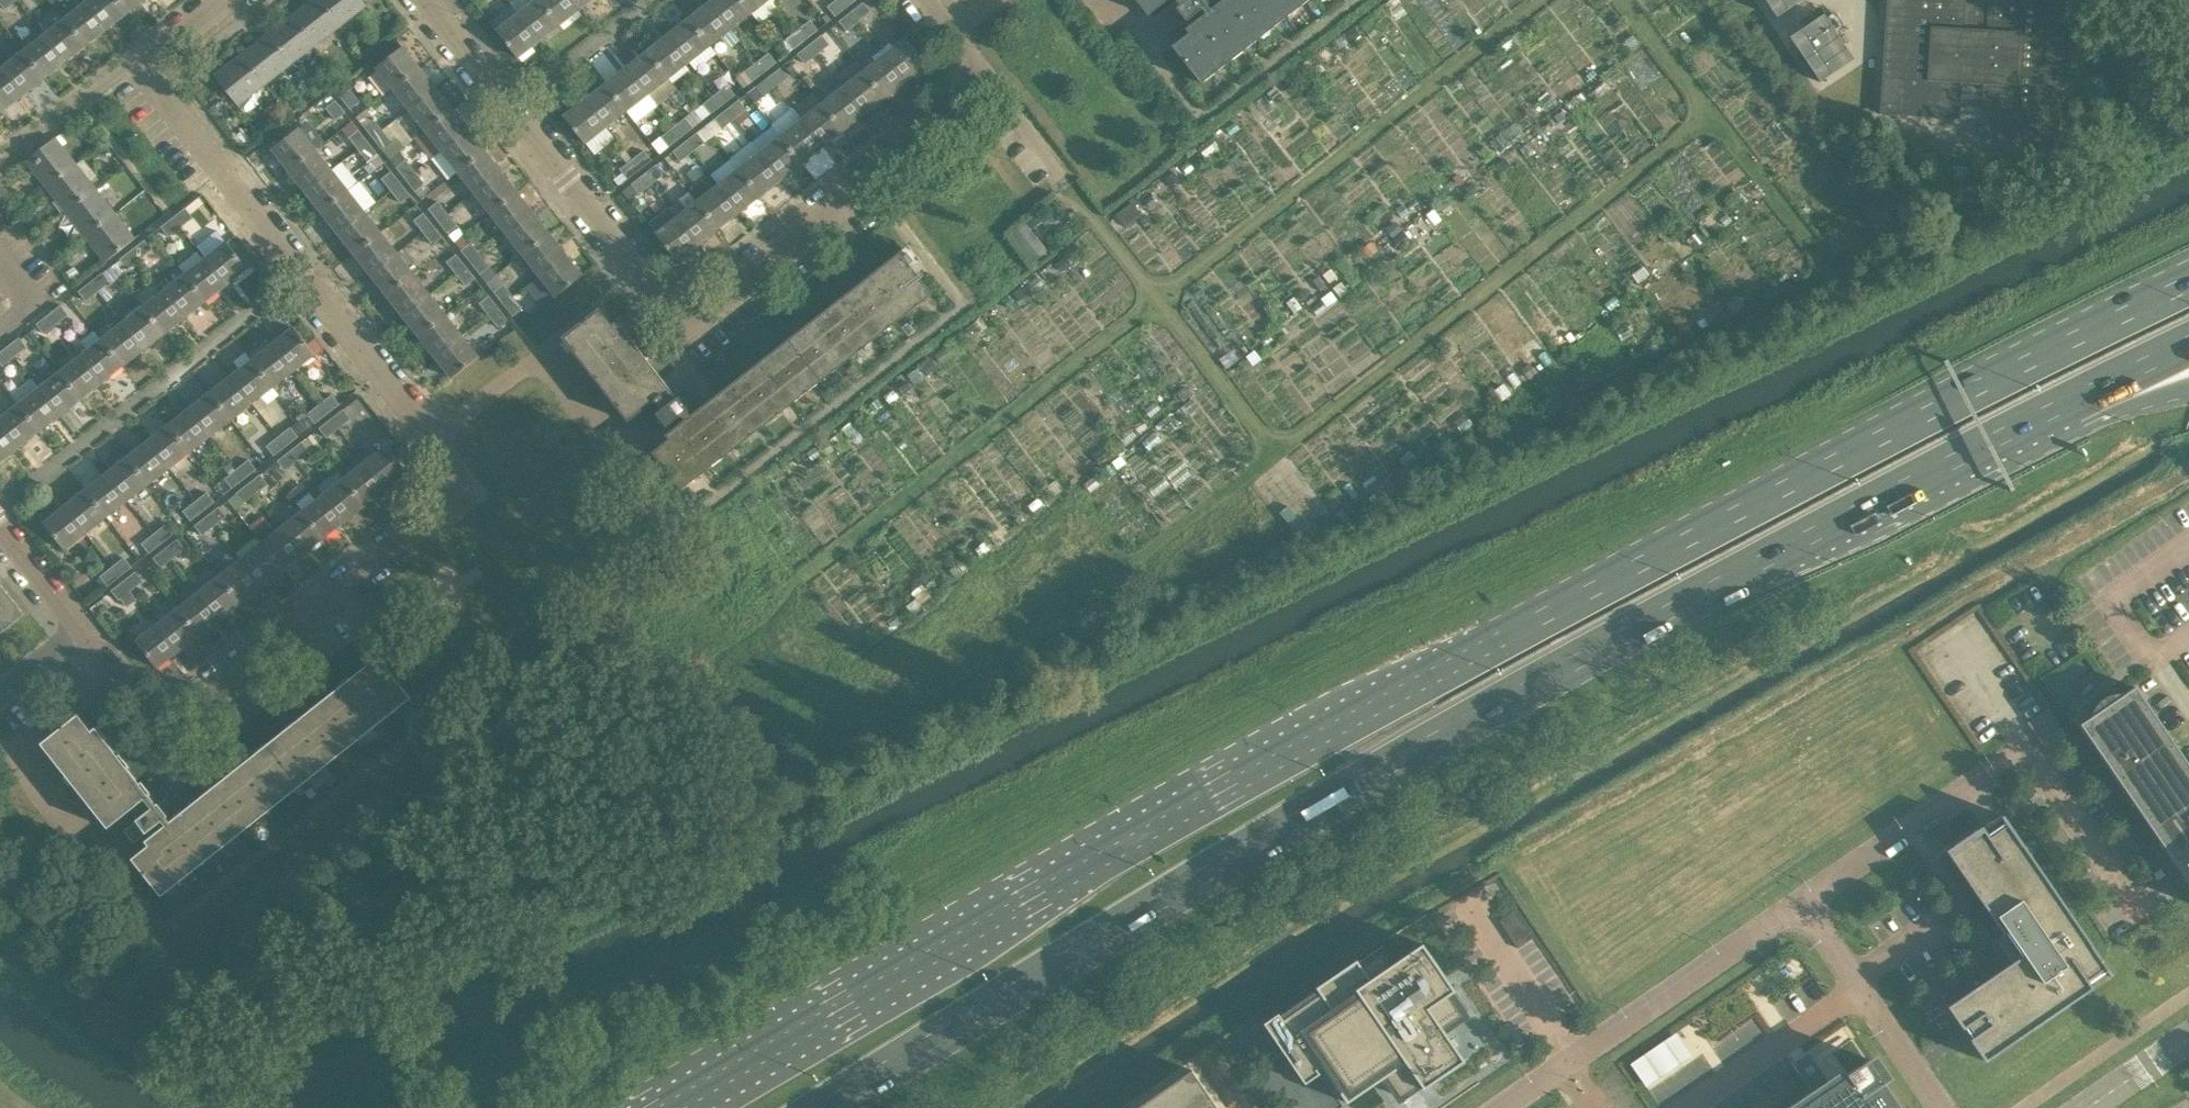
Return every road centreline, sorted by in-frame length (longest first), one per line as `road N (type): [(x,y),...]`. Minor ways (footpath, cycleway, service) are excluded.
road 1 (trunk): [(2188,288),(1569,604),(683,1107)]
road 2 (trunk): [(837,1107),(1588,648),(2072,404)]
road 3 (residential): [(114,673),(142,709),(172,708),(443,507),(455,486),(446,460),(143,64)]
road 4 (track): [(821,564),(1547,0)]
road 5 (track): [(1058,168),(1273,452),(1711,115)]
road 6 (residential): [(684,309),(710,303),(990,81),(927,0)]
road 7 (residential): [(684,309),(661,299),(429,0)]
road 8 (unclassified): [(1800,908),(1508,1107)]
road 9 (track): [(1621,0),(1820,261)]
road 10 (unclassified): [(1800,908),(2025,746)]
road 11 (unclassified): [(1941,1107),(1800,908)]
road 12 (residential): [(0,164),(120,69),(143,64)]
road 13 (residential): [(81,629),(0,525)]
road 14 (trunk): [(2072,404),(2188,345)]

